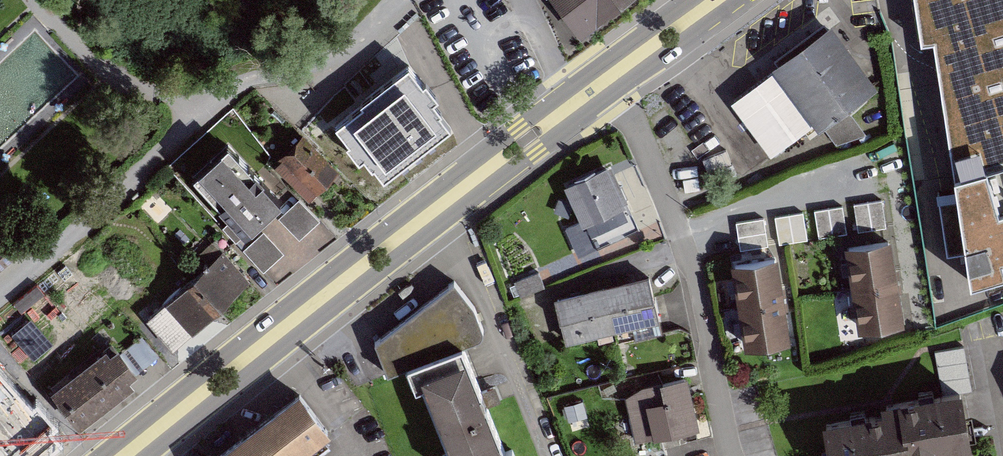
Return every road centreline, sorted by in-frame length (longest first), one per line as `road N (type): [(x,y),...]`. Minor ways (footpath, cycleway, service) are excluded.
road 1 (primary): [(127,455),(579,99)]
road 2 (track): [(390,0),(348,46),(207,96),(90,217),(0,292)]
road 3 (residential): [(732,455),(680,234),(627,105),(606,80)]
road 4 (primary): [(606,80),(716,0)]

